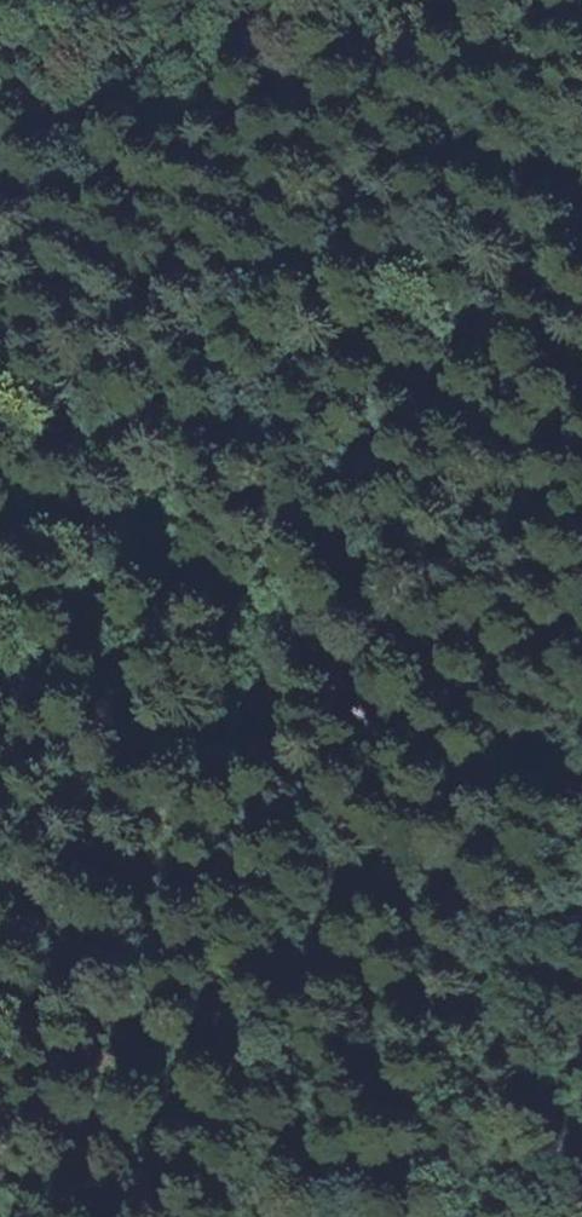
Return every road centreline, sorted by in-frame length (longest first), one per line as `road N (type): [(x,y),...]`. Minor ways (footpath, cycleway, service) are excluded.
road 1 (track): [(0,546),(136,519),(378,356),(581,279)]

